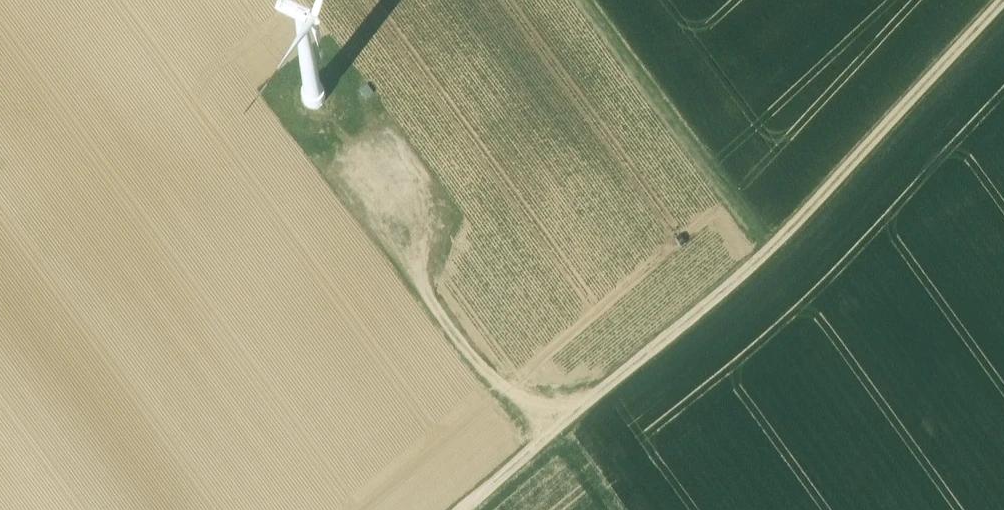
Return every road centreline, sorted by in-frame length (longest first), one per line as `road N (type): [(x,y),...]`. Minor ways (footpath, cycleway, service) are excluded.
road 1 (track): [(769,251),(582,0)]

